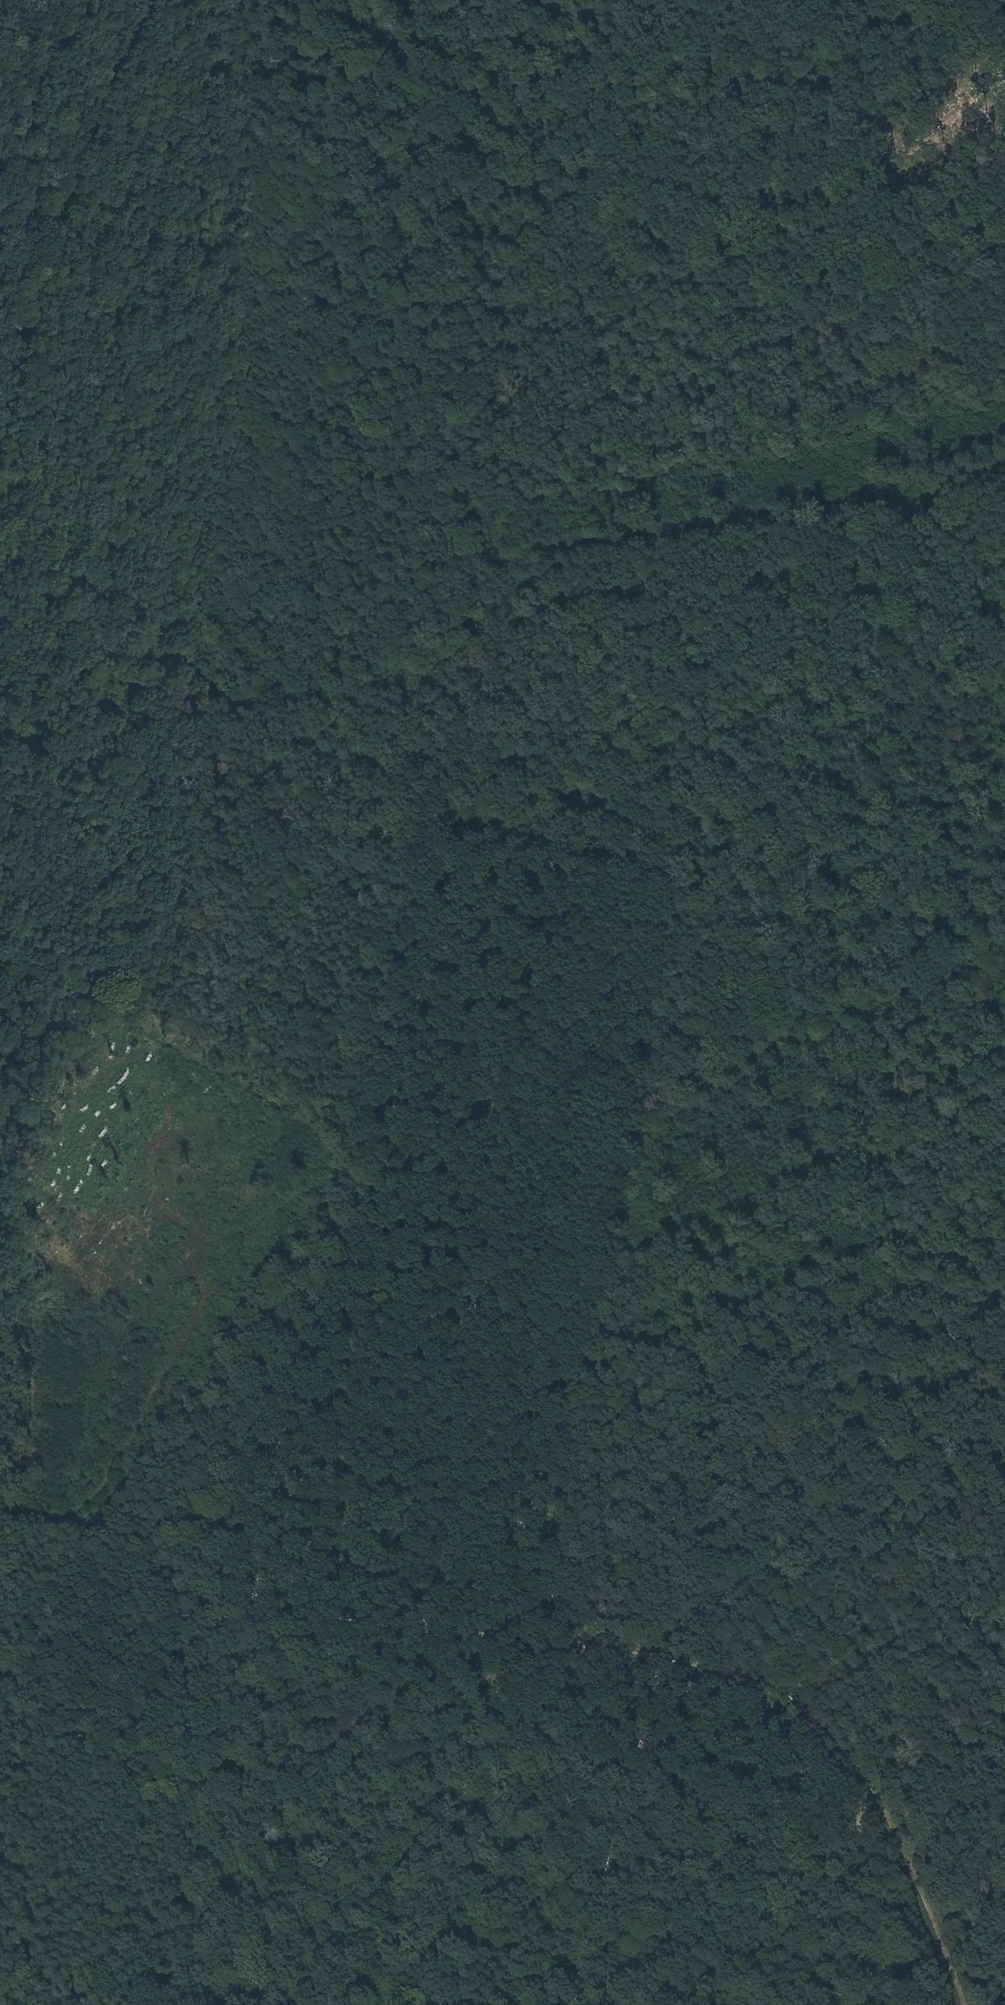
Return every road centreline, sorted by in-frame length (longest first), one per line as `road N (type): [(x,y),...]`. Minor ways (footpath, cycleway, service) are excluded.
road 1 (track): [(0,1514),(216,1565),(311,1618),(412,1636),(573,1646),(667,1666),(604,1618),(580,1557),(576,1511),(585,1423),(683,1136),(717,830),(713,774),(664,657),(634,506),(614,484),(500,471),(458,441),(392,304),(378,219),(349,183),(266,111),(213,102),(196,77),(196,0)]
road 2 (track): [(958,2004),(895,1818),(841,1740),(772,1691),(667,1666),(572,2004)]

